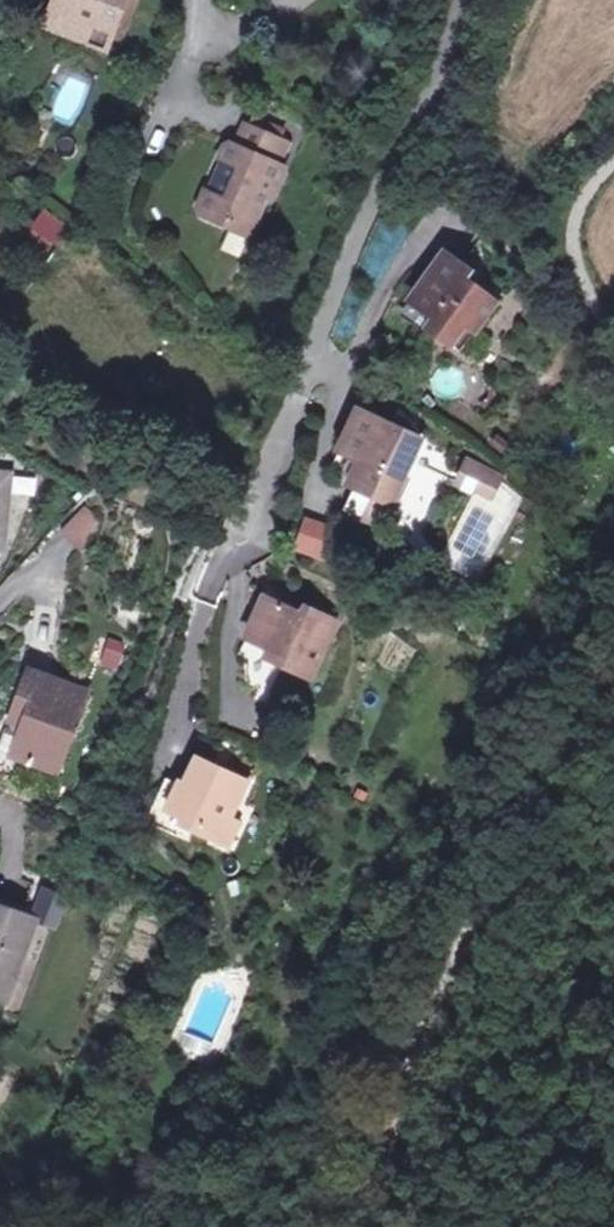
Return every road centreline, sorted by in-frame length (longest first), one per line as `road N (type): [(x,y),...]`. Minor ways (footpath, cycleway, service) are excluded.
road 1 (track): [(613,599),(399,1093),(357,1226)]
road 2 (track): [(598,330),(575,256),(578,208),(613,162)]

